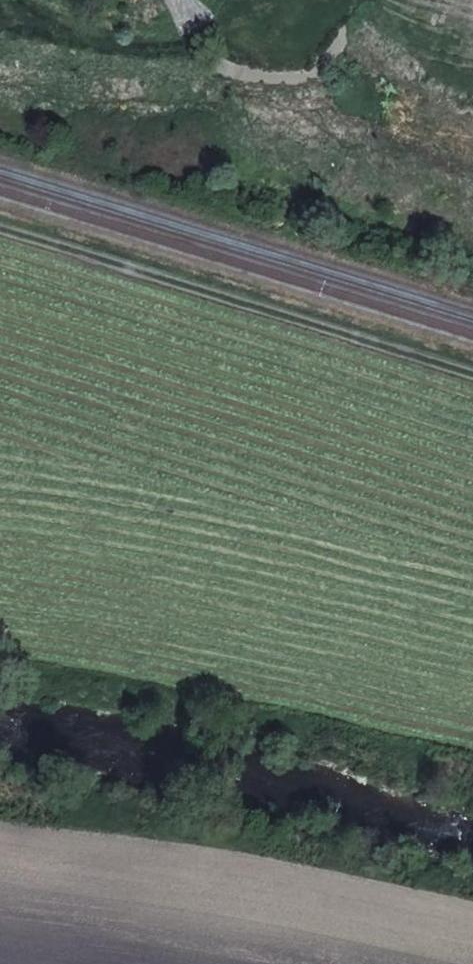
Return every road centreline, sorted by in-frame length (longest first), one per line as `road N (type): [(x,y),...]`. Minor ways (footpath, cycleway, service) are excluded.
road 1 (track): [(0,230),(472,374)]

